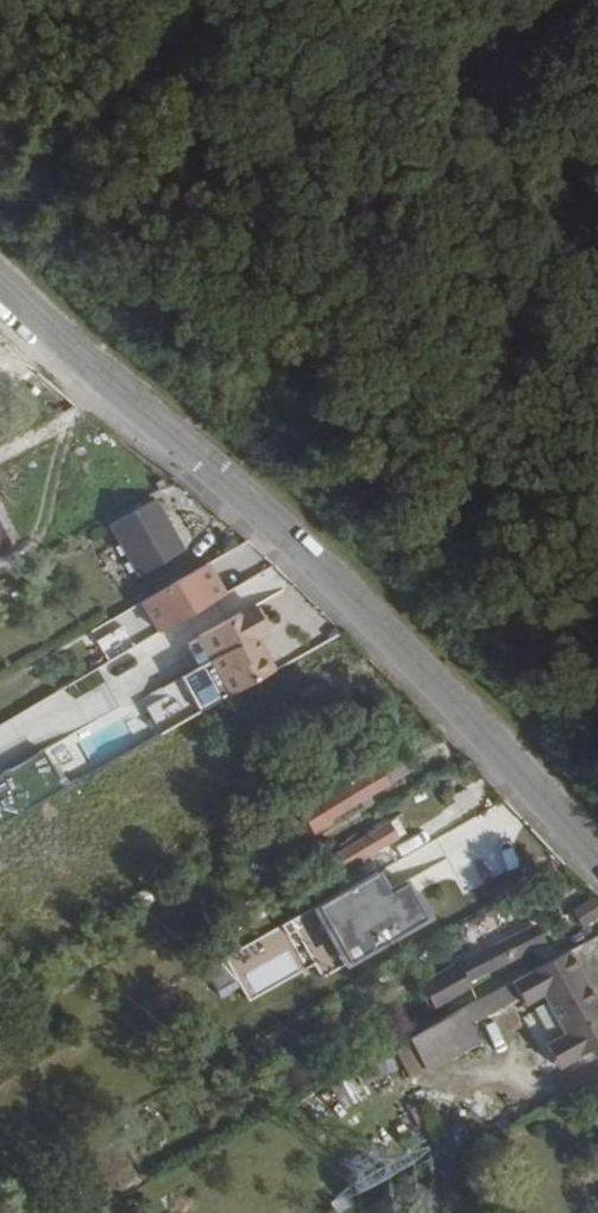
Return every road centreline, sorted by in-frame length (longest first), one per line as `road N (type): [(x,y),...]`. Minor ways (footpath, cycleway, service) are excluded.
road 1 (tertiary): [(0,280),(131,394),(178,417),(236,470),(306,558),(377,624),(424,652),(597,848)]

